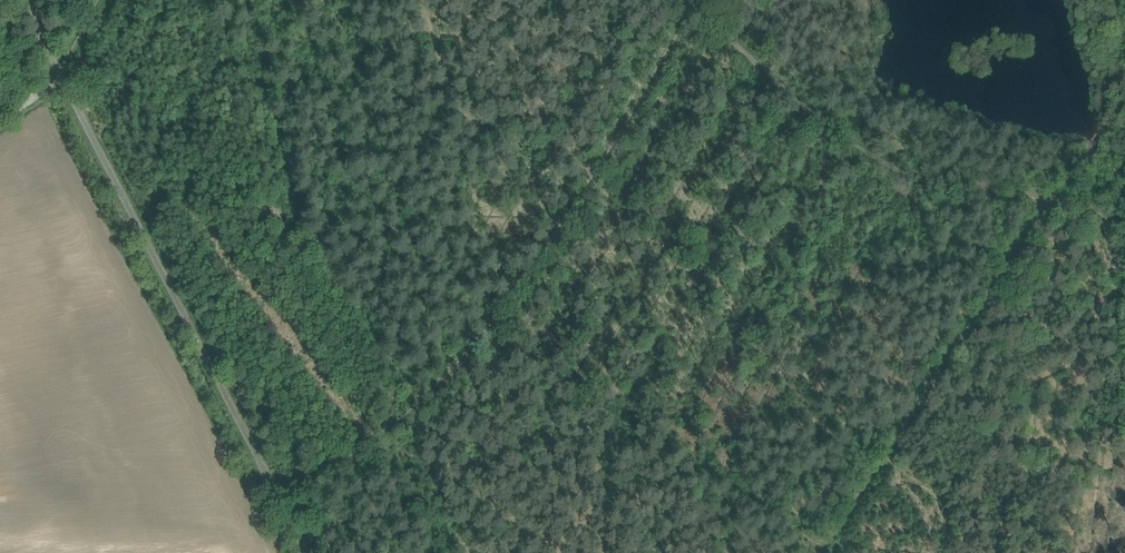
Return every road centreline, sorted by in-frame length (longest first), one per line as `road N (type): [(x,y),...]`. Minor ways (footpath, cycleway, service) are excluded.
road 1 (unclassified): [(307,552),(63,79)]

